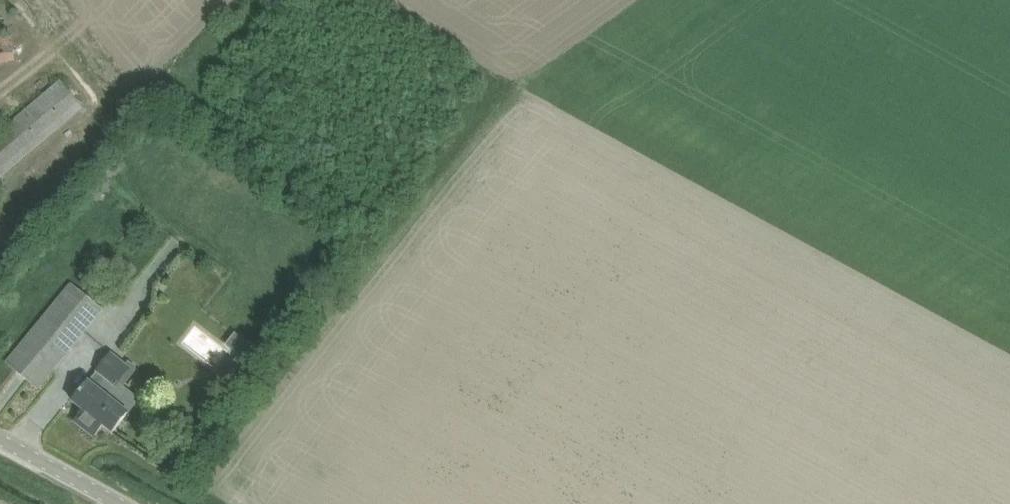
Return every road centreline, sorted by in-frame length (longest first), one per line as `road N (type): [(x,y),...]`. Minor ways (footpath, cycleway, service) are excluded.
road 1 (unclassified): [(120,503),(0,439)]

